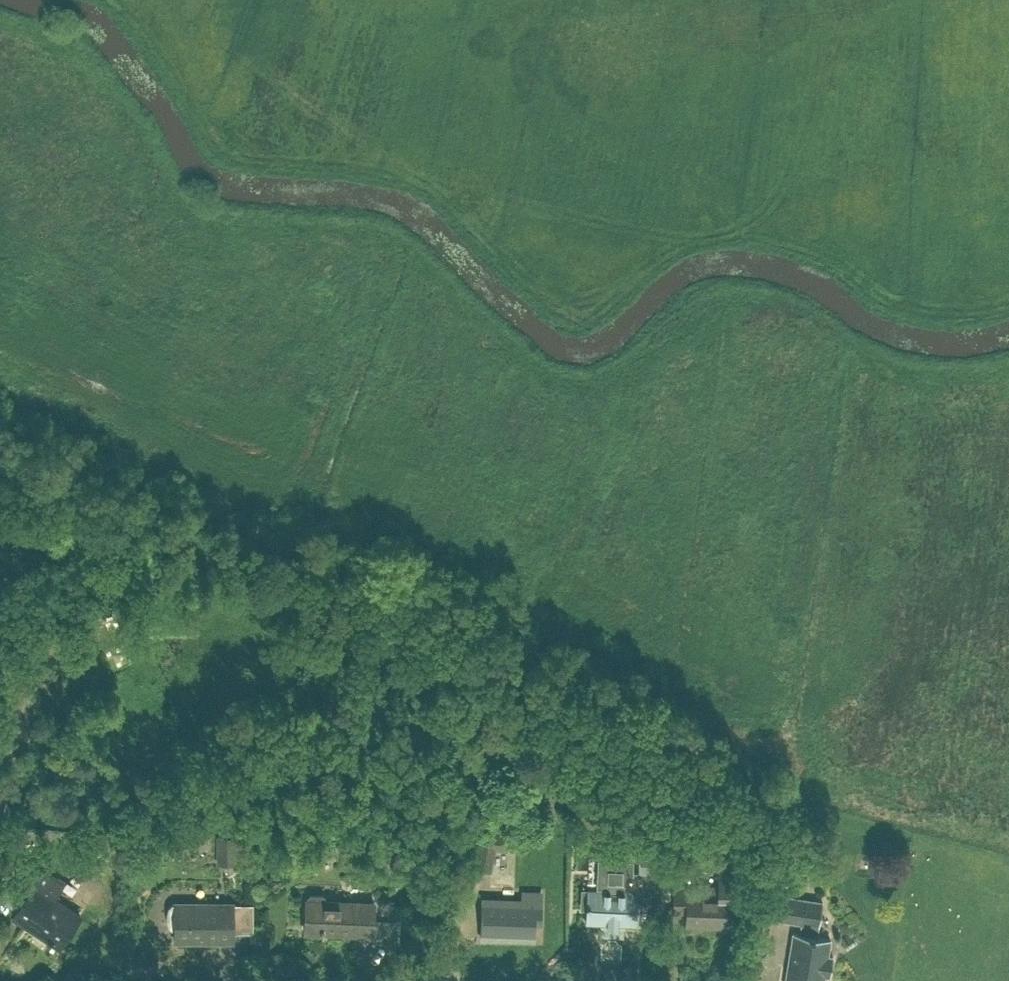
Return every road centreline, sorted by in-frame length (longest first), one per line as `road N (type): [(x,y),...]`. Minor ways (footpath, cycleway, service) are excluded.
road 1 (residential): [(0,809),(27,700),(59,667),(92,653)]

